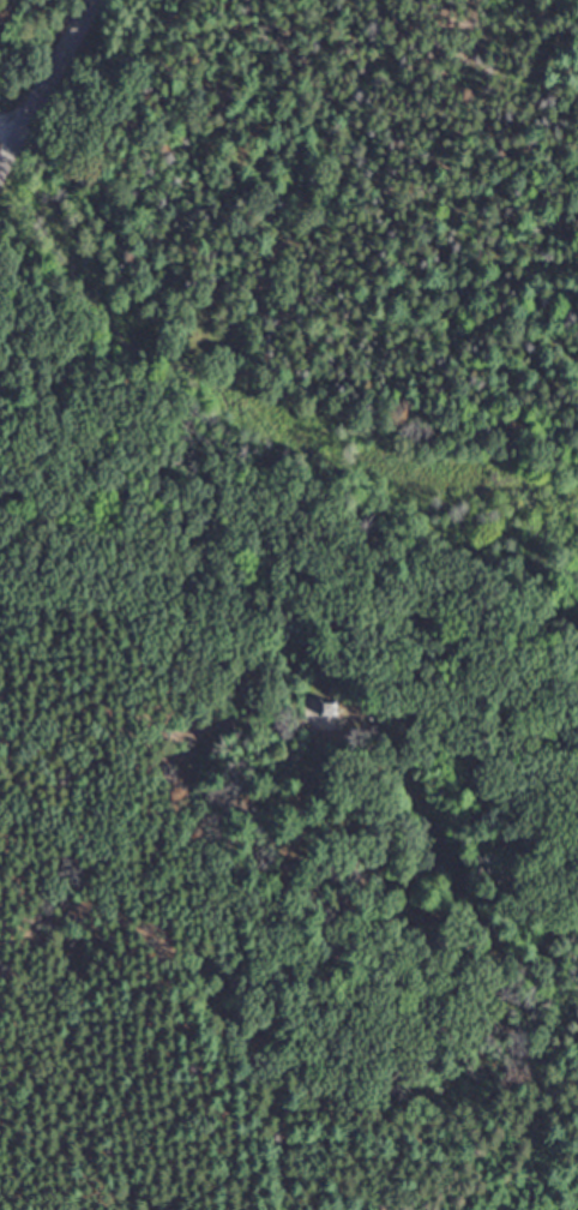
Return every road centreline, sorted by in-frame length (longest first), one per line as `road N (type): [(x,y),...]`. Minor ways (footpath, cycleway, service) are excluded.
road 1 (residential): [(0,172),(104,0)]

